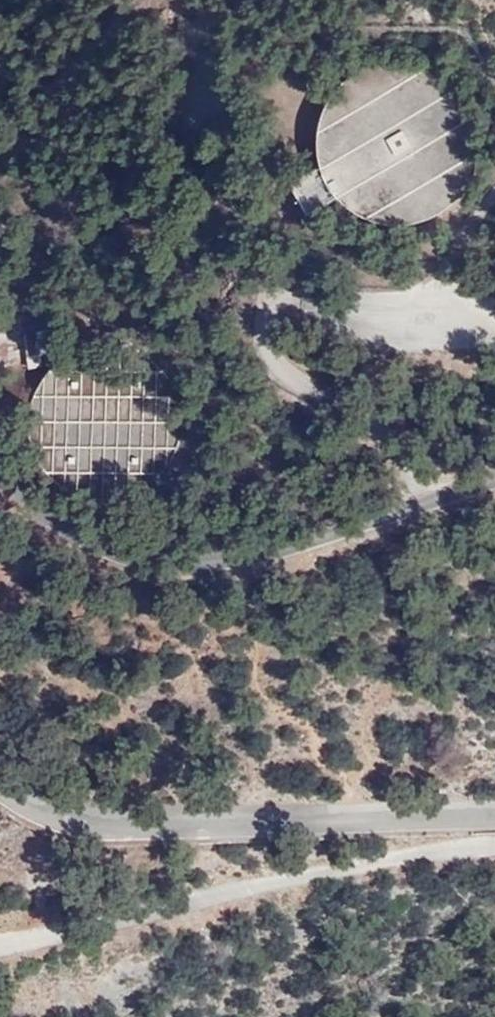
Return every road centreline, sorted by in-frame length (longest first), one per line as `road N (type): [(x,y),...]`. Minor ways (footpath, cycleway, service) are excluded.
road 1 (unclassified): [(494,818),(91,837),(22,810),(0,791)]
road 2 (unclassified): [(407,505),(409,480),(382,428),(269,352),(265,313),(299,297),(402,316),(494,317)]
road 3 (unclassified): [(0,485),(113,549),(169,565),(293,546),(407,505)]
road 4 (track): [(402,316),(494,199)]

